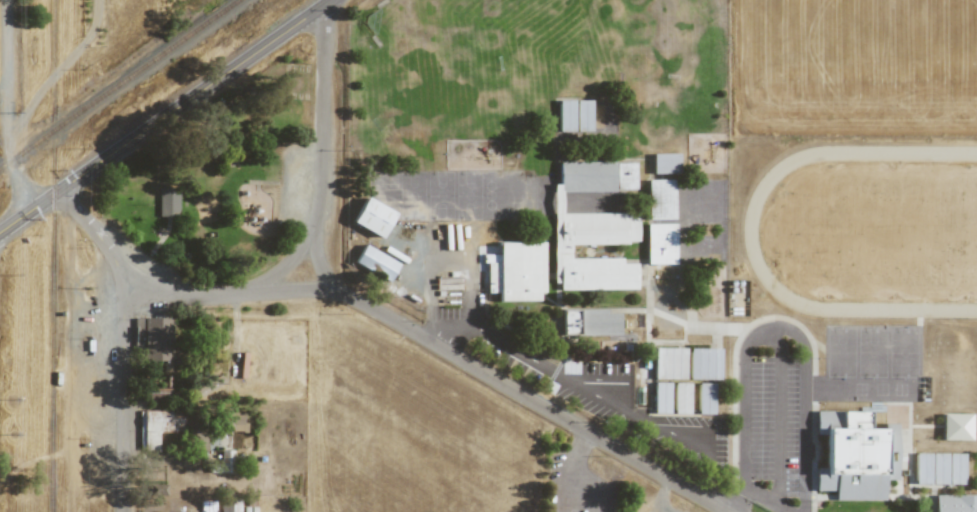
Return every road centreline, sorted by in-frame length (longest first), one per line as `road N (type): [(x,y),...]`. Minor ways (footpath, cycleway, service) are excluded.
road 1 (residential): [(724,511),(356,301),(239,294)]
road 2 (residential): [(325,3),(319,199),(299,250),(239,294),(124,297)]
road 3 (secondary): [(0,232),(329,0)]
road 4 (residential): [(124,297),(123,511)]
road 5 (residential): [(124,297),(113,257),(64,187)]

